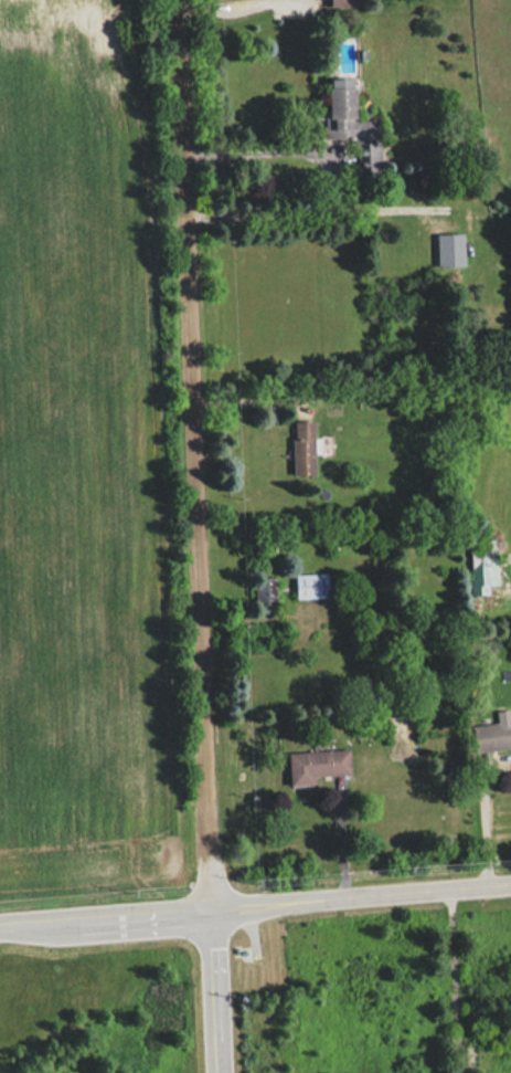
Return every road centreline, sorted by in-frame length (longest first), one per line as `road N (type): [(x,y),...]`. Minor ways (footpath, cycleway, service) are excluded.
road 1 (residential): [(213,911),(180,0)]
road 2 (residential): [(510,885),(0,929)]
road 3 (residential): [(213,911),(219,1072)]

